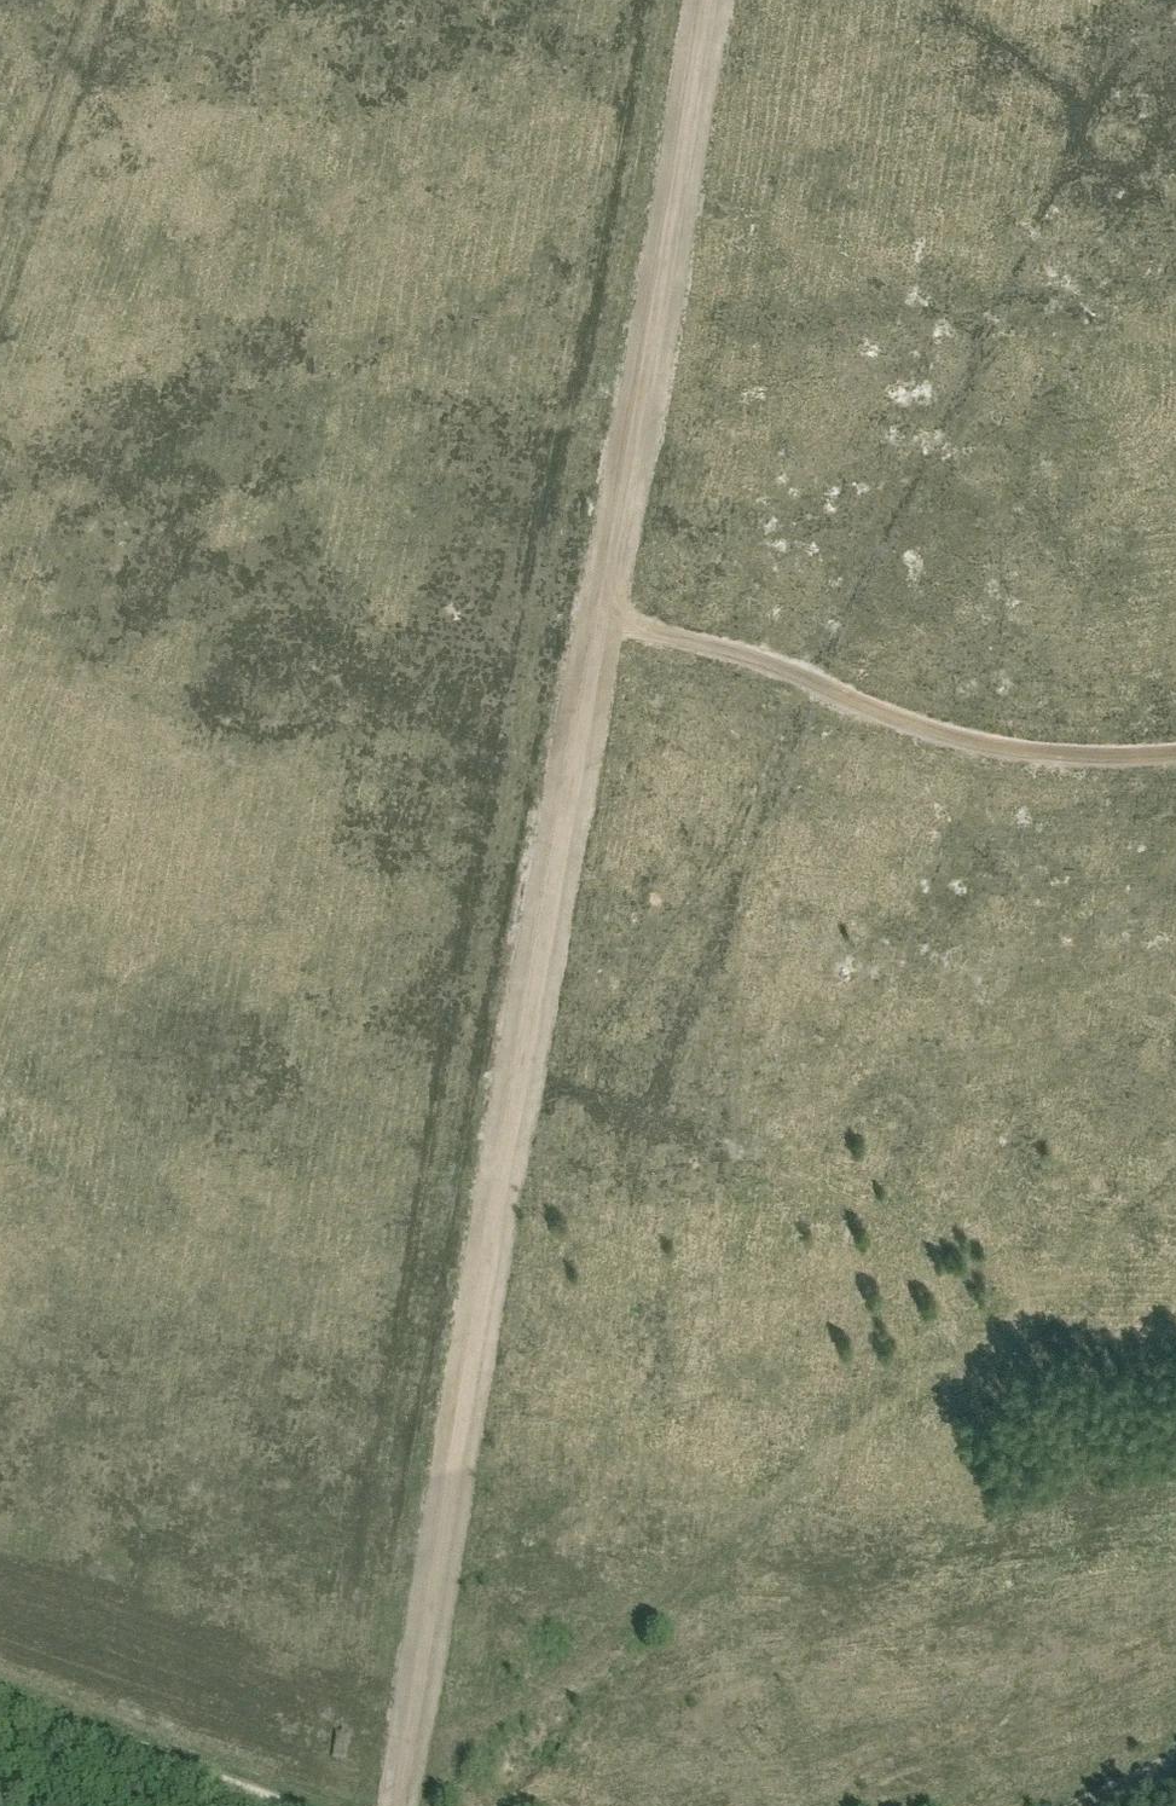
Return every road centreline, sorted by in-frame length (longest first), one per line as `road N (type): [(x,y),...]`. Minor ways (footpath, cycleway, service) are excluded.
road 1 (track): [(0,1740),(180,1805)]

